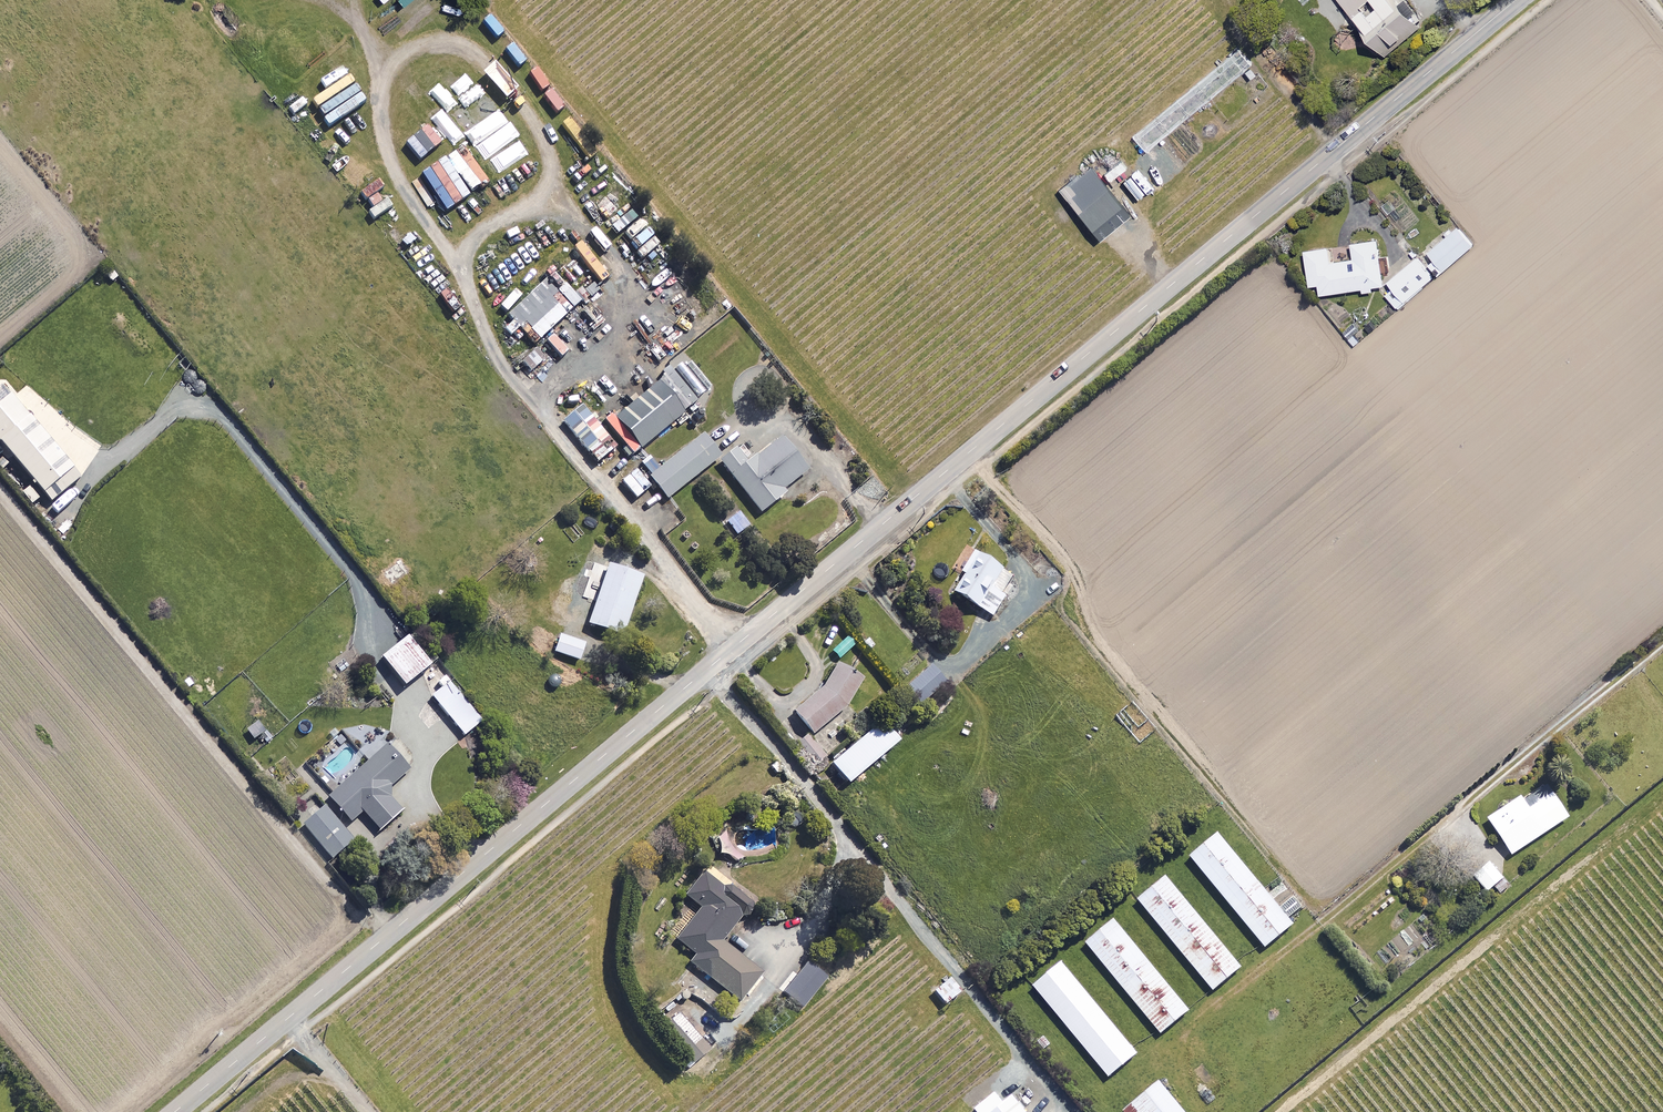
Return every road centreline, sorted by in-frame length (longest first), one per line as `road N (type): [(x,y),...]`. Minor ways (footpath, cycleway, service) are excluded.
road 1 (unclassified): [(1513,0),(172,1111)]

